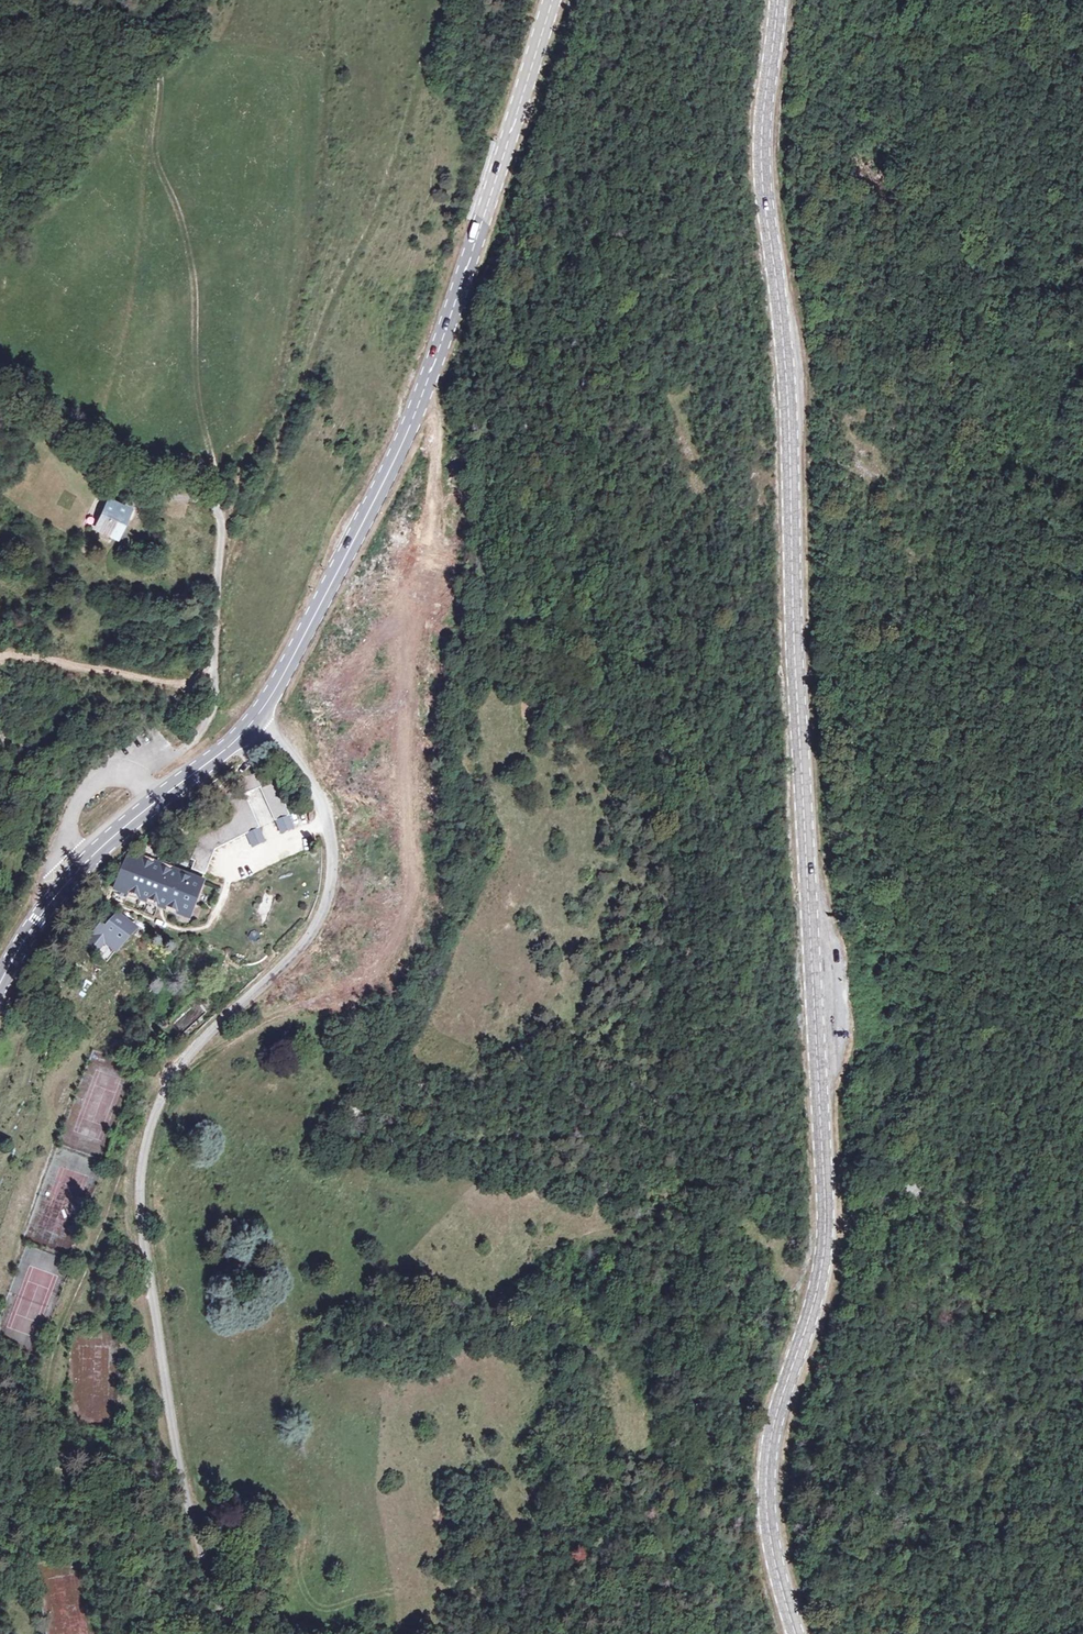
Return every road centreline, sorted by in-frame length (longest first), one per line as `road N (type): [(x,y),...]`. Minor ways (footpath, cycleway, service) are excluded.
road 1 (secondary): [(777,0),(763,161),(787,387),(826,1213),(816,1293),(769,1464),(772,1538),(797,1633)]
road 2 (residential): [(252,724),(304,772),(318,798),(332,864),(329,891),(295,953),(179,1066),(150,1126),(139,1206),(180,1479),(231,1633)]
road 3 (secondary): [(252,724),(416,411),(552,0)]
road 4 (secondary): [(74,875),(252,724)]
road 5 (secondary): [(0,981),(74,875)]

